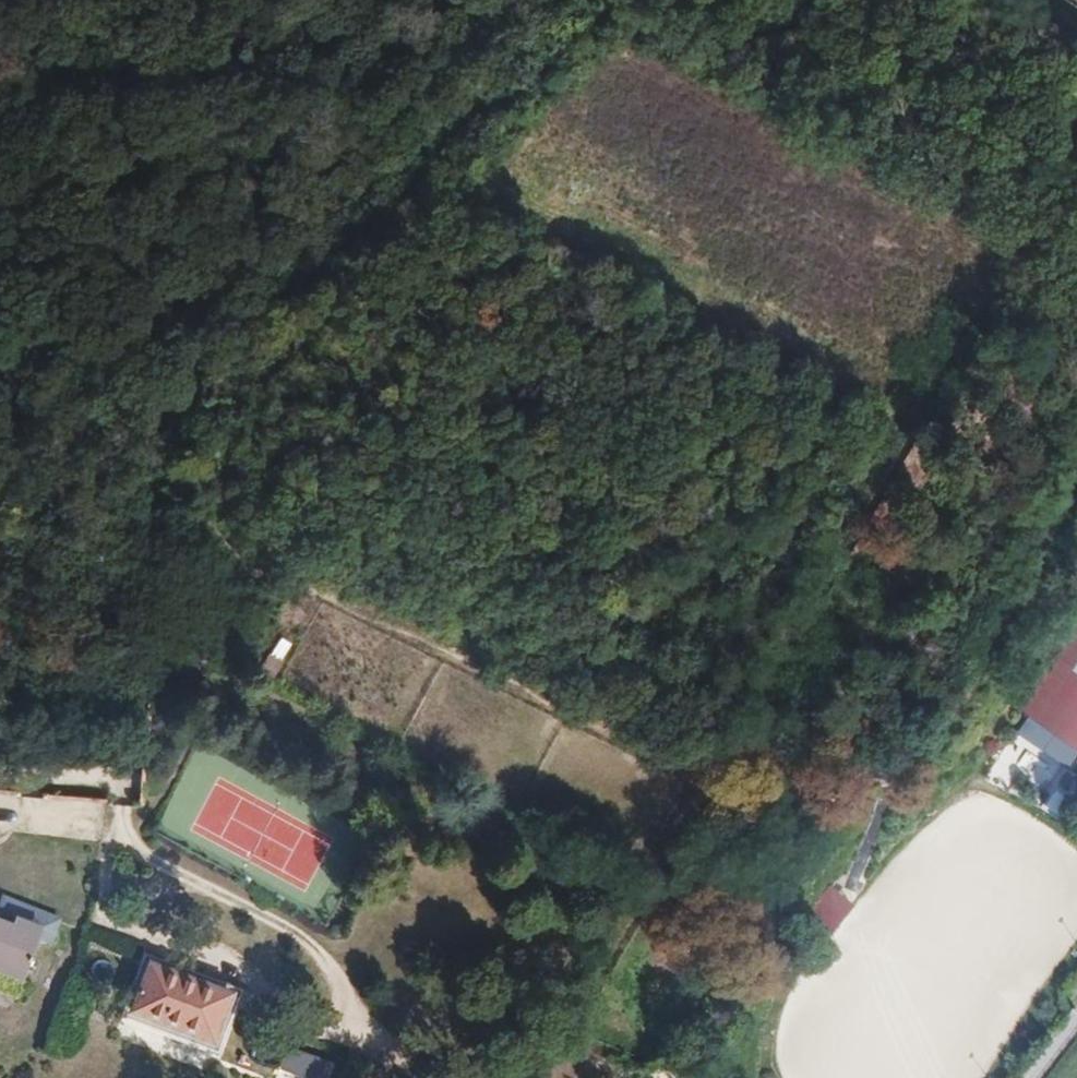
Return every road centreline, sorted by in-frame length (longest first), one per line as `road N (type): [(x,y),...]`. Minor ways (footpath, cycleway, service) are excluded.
road 1 (track): [(0,795),(118,808),(119,837)]

